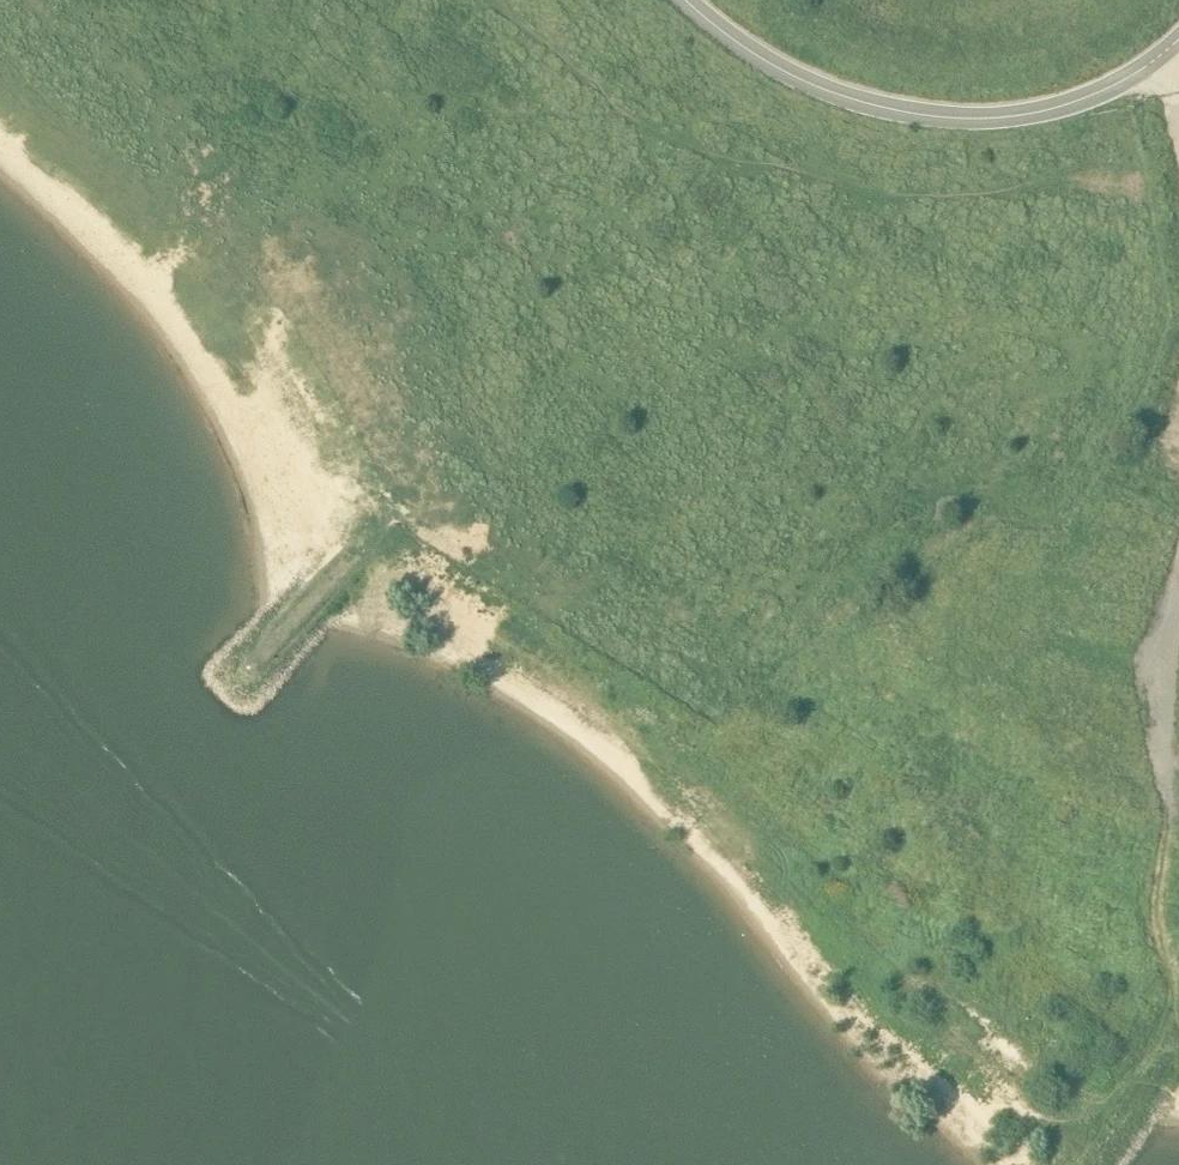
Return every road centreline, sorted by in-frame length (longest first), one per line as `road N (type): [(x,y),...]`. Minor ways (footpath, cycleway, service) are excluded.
road 1 (unclassified): [(1178,37),(1078,100),(1015,115),(946,117),(782,68),(687,0)]
road 2 (track): [(1178,595),(1166,700),(1178,763)]

